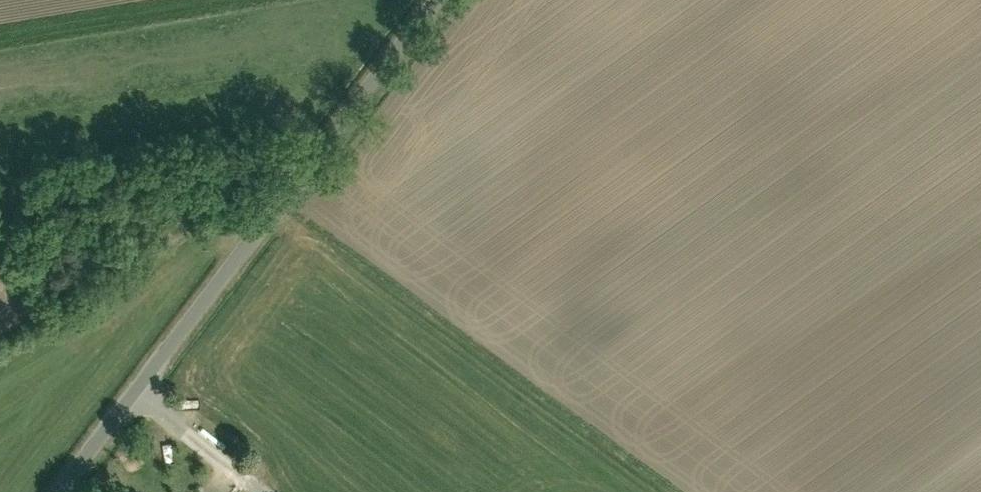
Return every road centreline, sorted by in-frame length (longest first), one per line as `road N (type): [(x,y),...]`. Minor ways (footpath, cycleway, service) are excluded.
road 1 (unclassified): [(57,491),(434,0)]

